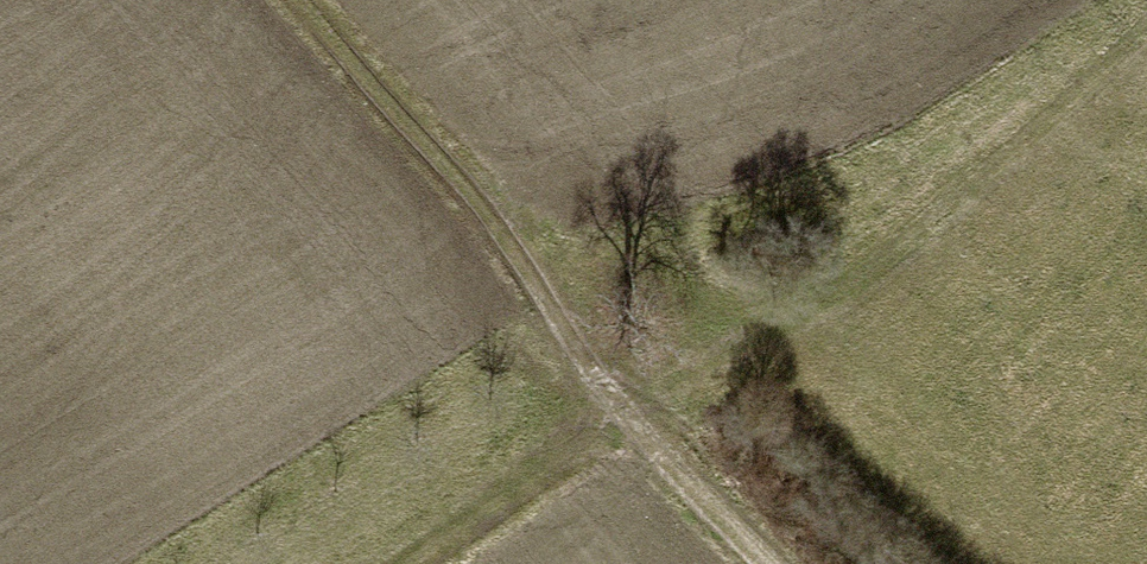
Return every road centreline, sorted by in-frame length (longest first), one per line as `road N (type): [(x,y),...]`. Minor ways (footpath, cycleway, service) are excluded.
road 1 (track): [(403,563),(489,513),(618,394),(1146,10)]
road 2 (track): [(784,563),(618,394),(308,0)]

